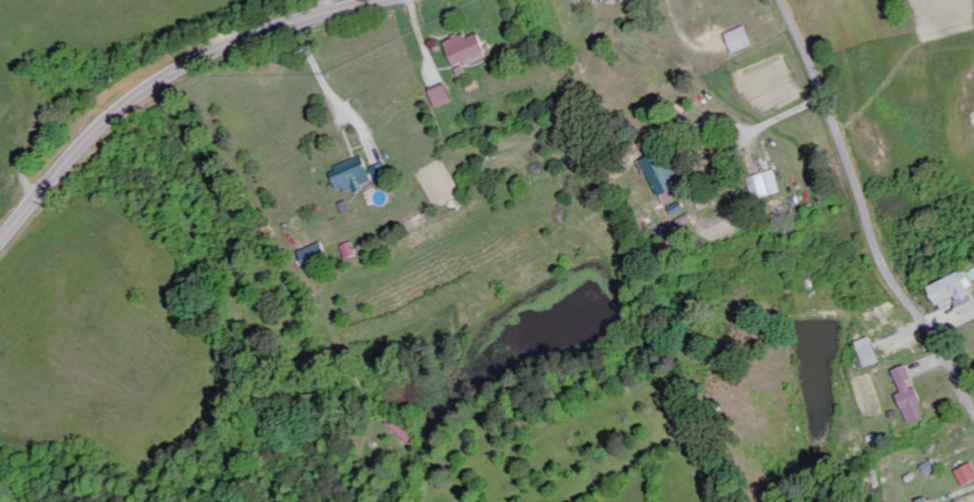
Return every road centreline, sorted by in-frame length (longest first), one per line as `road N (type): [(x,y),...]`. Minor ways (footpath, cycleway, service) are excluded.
road 1 (tertiary): [(375,0),(267,30),(172,74),(102,125),(0,242)]
road 2 (residential): [(973,407),(889,271),(780,0)]

